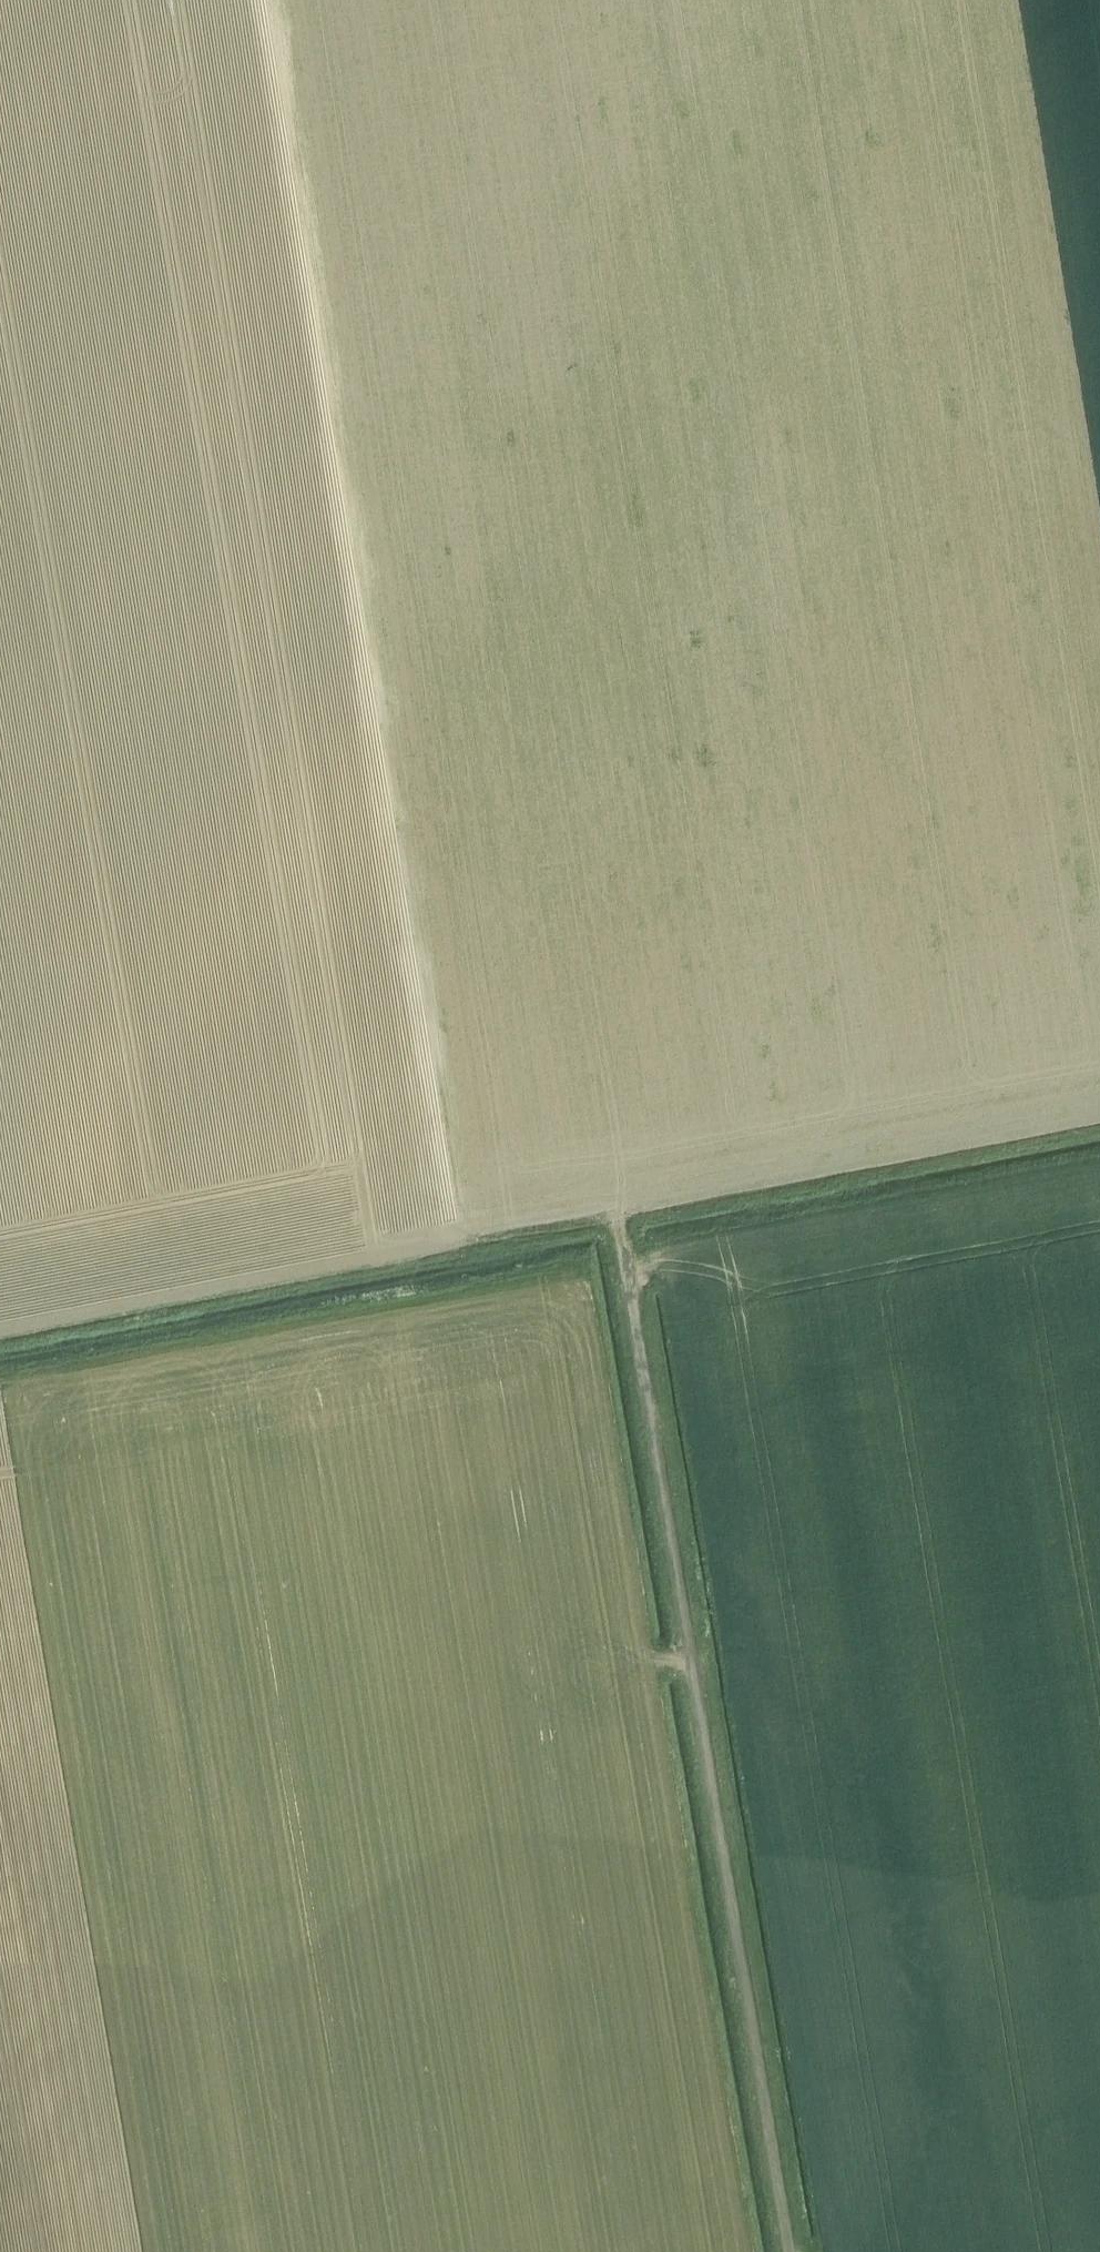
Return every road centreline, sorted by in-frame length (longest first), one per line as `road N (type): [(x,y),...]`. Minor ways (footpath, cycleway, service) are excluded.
road 1 (track): [(786,2251),(622,1264)]

